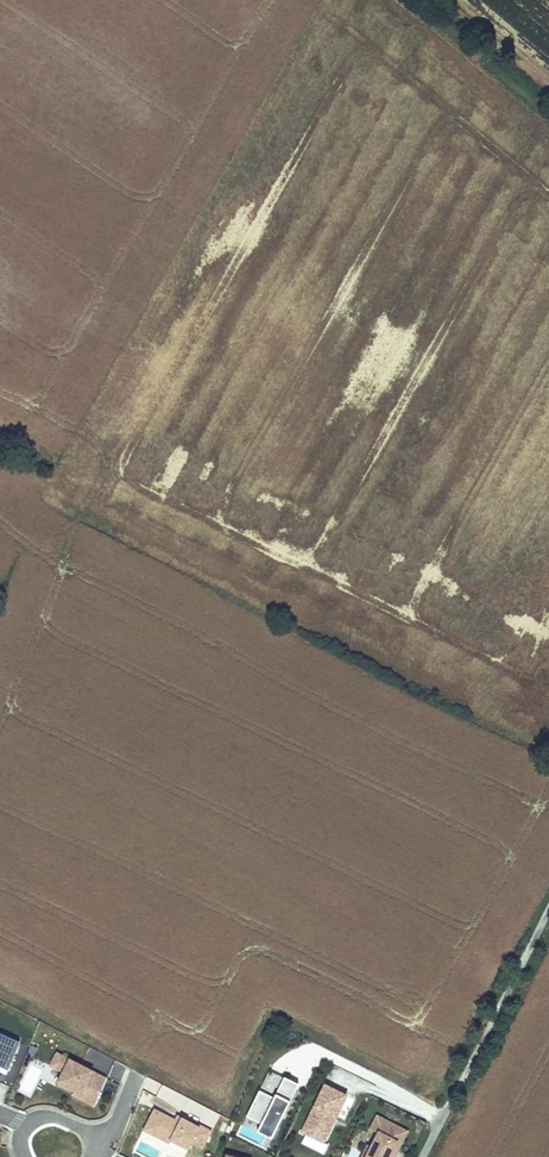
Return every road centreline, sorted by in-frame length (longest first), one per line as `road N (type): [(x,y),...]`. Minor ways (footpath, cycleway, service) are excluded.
road 1 (unclassified): [(423,1156),(548,911)]

